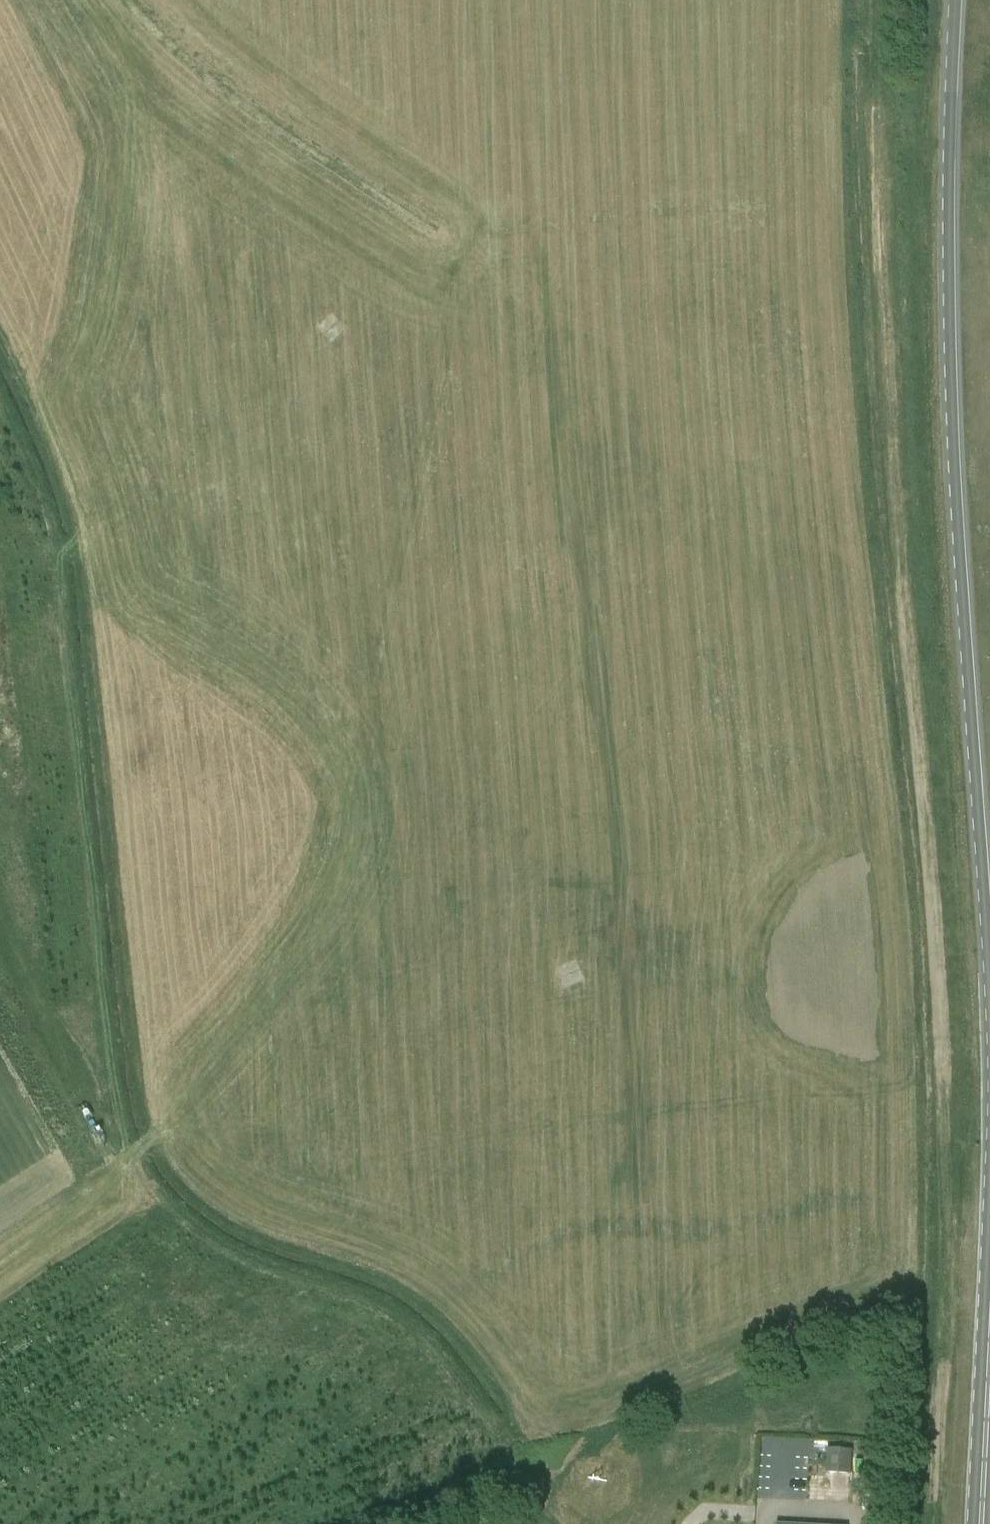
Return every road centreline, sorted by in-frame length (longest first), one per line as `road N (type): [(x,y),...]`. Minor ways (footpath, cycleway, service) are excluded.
road 1 (primary): [(954,0),(949,396),(989,944)]
road 2 (primary): [(982,1523),(989,1373)]

